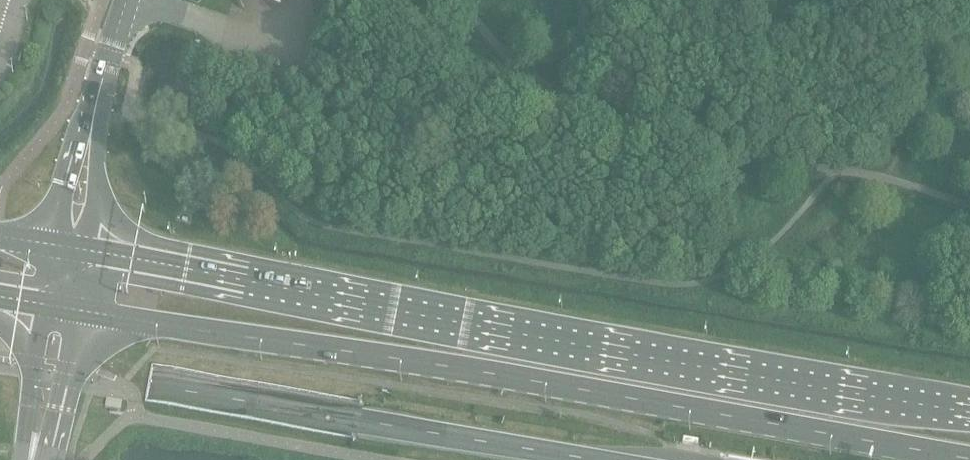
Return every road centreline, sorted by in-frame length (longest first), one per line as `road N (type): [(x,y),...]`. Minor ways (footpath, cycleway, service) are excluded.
road 1 (primary): [(74,309),(446,364),(969,457)]
road 2 (primary): [(969,410),(86,250)]
road 3 (unclassified): [(33,456),(48,433),(74,309)]
road 4 (unclassified): [(45,304),(27,429),(33,456)]
road 5 (unclassified): [(86,250),(95,199),(93,120)]
road 6 (unclassified): [(93,120),(55,245)]
road 7 (unclassified): [(93,120),(127,0)]

